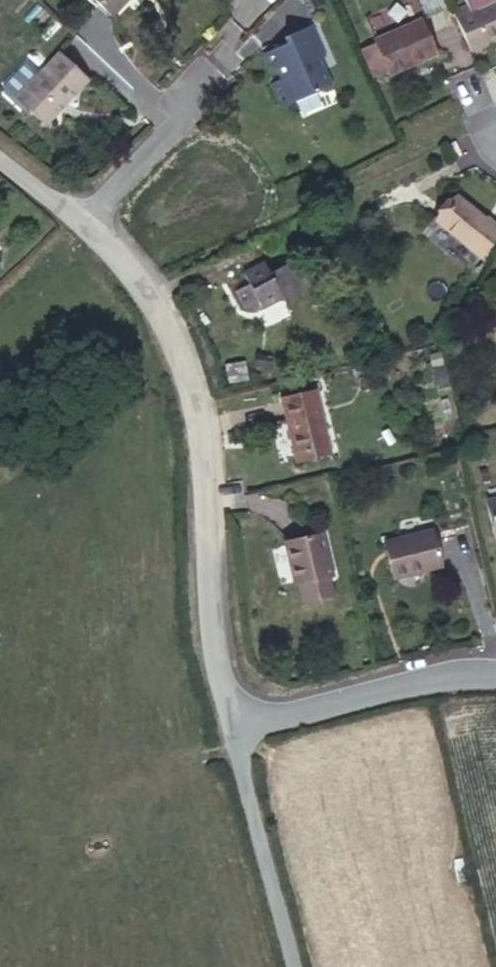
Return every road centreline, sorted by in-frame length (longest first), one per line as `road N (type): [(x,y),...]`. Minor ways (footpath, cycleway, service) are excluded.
road 1 (residential): [(227,724),(209,637),(200,441),(175,354),(147,295),(81,224)]
road 2 (residential): [(227,724),(450,670),(495,673)]
road 3 (residential): [(289,966),(227,724)]
road 4 (residential): [(81,224),(171,132),(215,66)]

